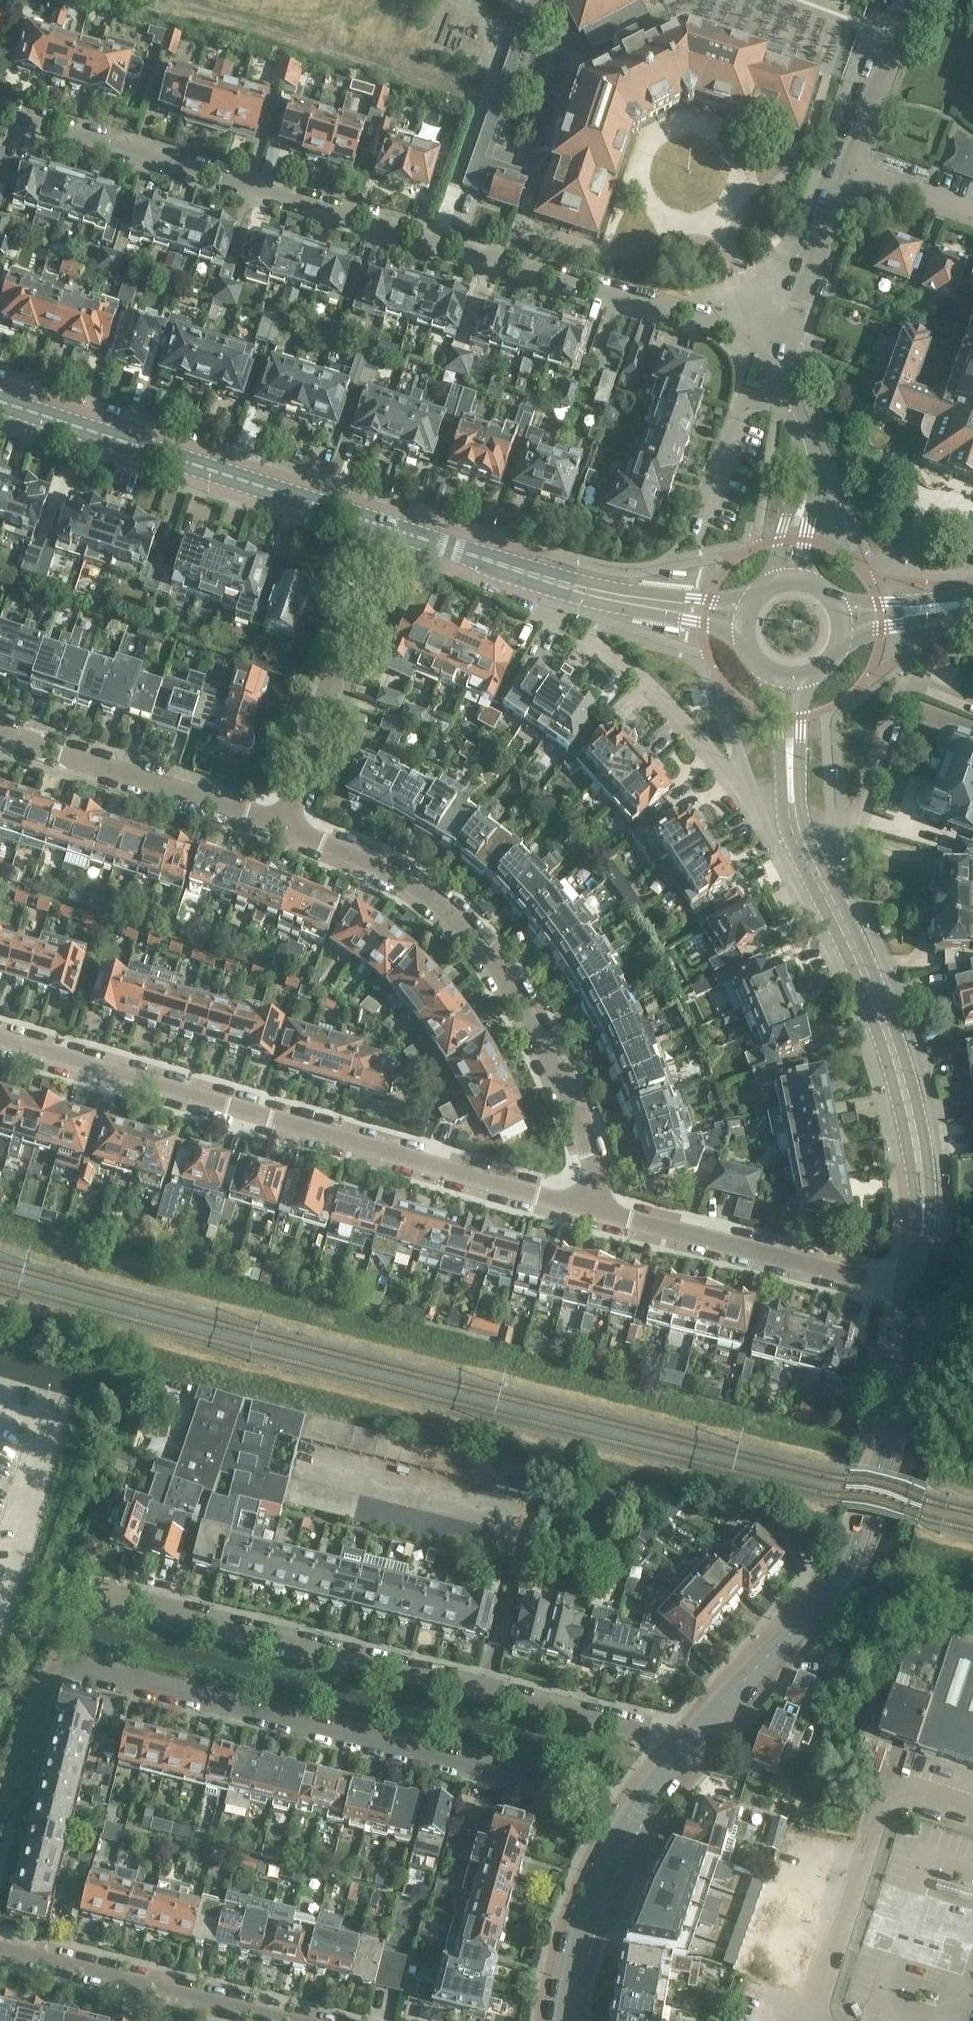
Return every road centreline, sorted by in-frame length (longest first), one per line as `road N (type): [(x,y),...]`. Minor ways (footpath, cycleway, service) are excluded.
road 1 (residential): [(0,110),(785,347)]
road 2 (residential): [(0,1835),(61,1666),(639,1809)]
road 3 (residential): [(588,1208),(0,1039)]
road 4 (residential): [(115,1595),(690,1741)]
road 5 (residential): [(588,1208),(594,1143),(546,1023),(460,920),(411,880),(282,828)]
road 6 (secondary): [(690,1741),(796,1627),(853,1550),(917,1290)]
road 7 (secondary): [(917,1290),(921,1176),(900,1072),(852,945),(793,823)]
road 8 (primary): [(0,401),(382,527)]
road 9 (primary): [(382,527),(546,580),(745,618)]
road 10 (residential): [(917,1290),(588,1208)]
road 11 (residential): [(382,527),(282,828)]
road 12 (residential): [(282,828),(0,735)]
road 13 (residential): [(286,2020),(0,1944)]
road 14 (residential): [(592,640),(663,698),(760,806),(793,823)]
road 15 (secondary): [(565,2020),(590,1909),(639,1809)]
road 16 (unclassified): [(818,2020),(890,1812)]
road 17 (unclassified): [(783,377),(808,464),(788,578)]
road 18 (residential): [(793,823),(832,826),(856,813),(902,685)]
road 19 (residential): [(845,173),(898,35),(921,0)]
road 20 (residential): [(785,347),(845,173)]
road 21 (residential): [(703,517),(749,402),(783,377)]
road 22 (secondary): [(793,823),(790,678)]
road 23 (residential): [(972,216),(845,173)]
road 24 (primary): [(844,621),(972,599)]

